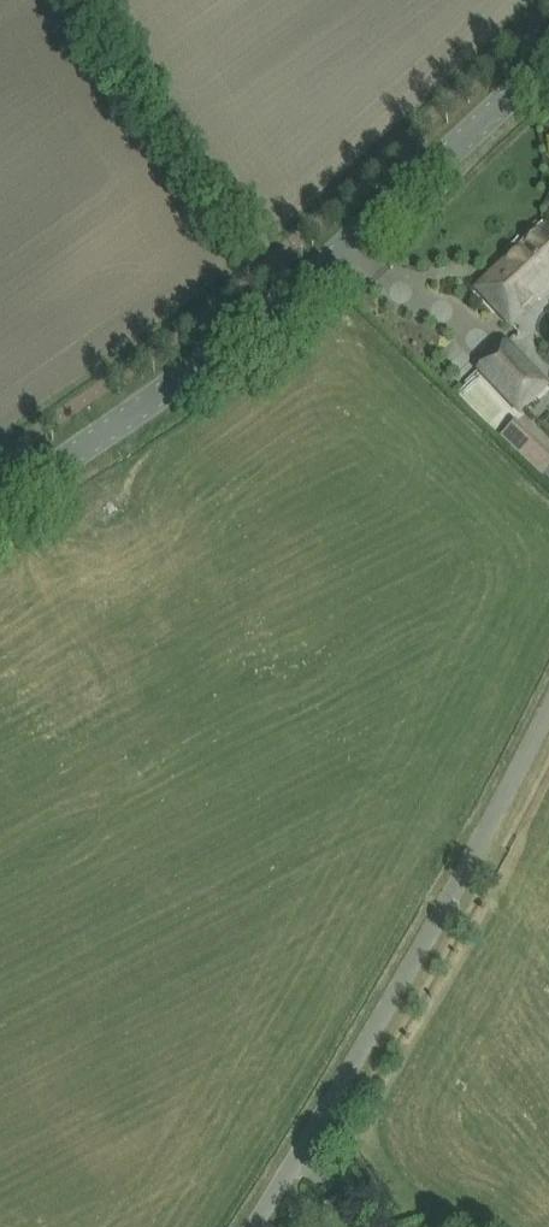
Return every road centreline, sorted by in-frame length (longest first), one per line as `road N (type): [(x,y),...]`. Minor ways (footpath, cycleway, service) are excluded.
road 1 (tertiary): [(0,496),(187,372),(318,271),(548,57)]
road 2 (unclassified): [(255,1226),(469,878),(548,707)]

